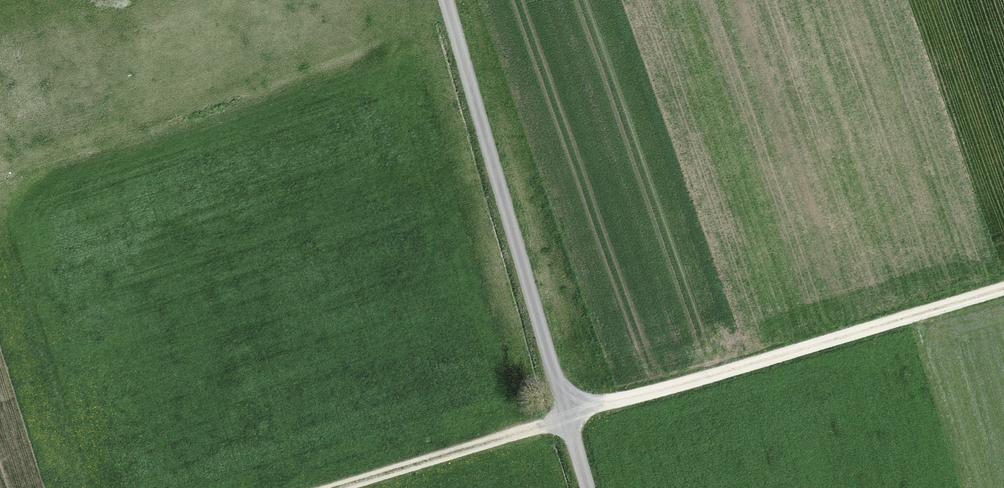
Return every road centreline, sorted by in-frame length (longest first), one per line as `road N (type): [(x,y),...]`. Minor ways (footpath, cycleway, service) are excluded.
road 1 (track): [(1003,287),(341,487)]
road 2 (track): [(587,487),(438,0)]

